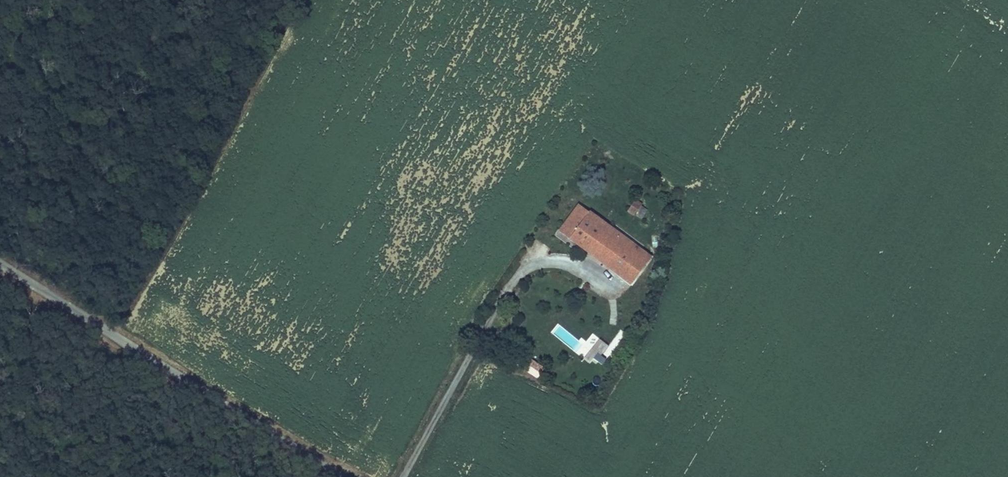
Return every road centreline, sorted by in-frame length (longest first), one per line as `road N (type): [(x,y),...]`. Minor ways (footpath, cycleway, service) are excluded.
road 1 (unclassified): [(0,263),(342,476)]
road 2 (track): [(552,263),(519,278),(497,308),(404,476)]

